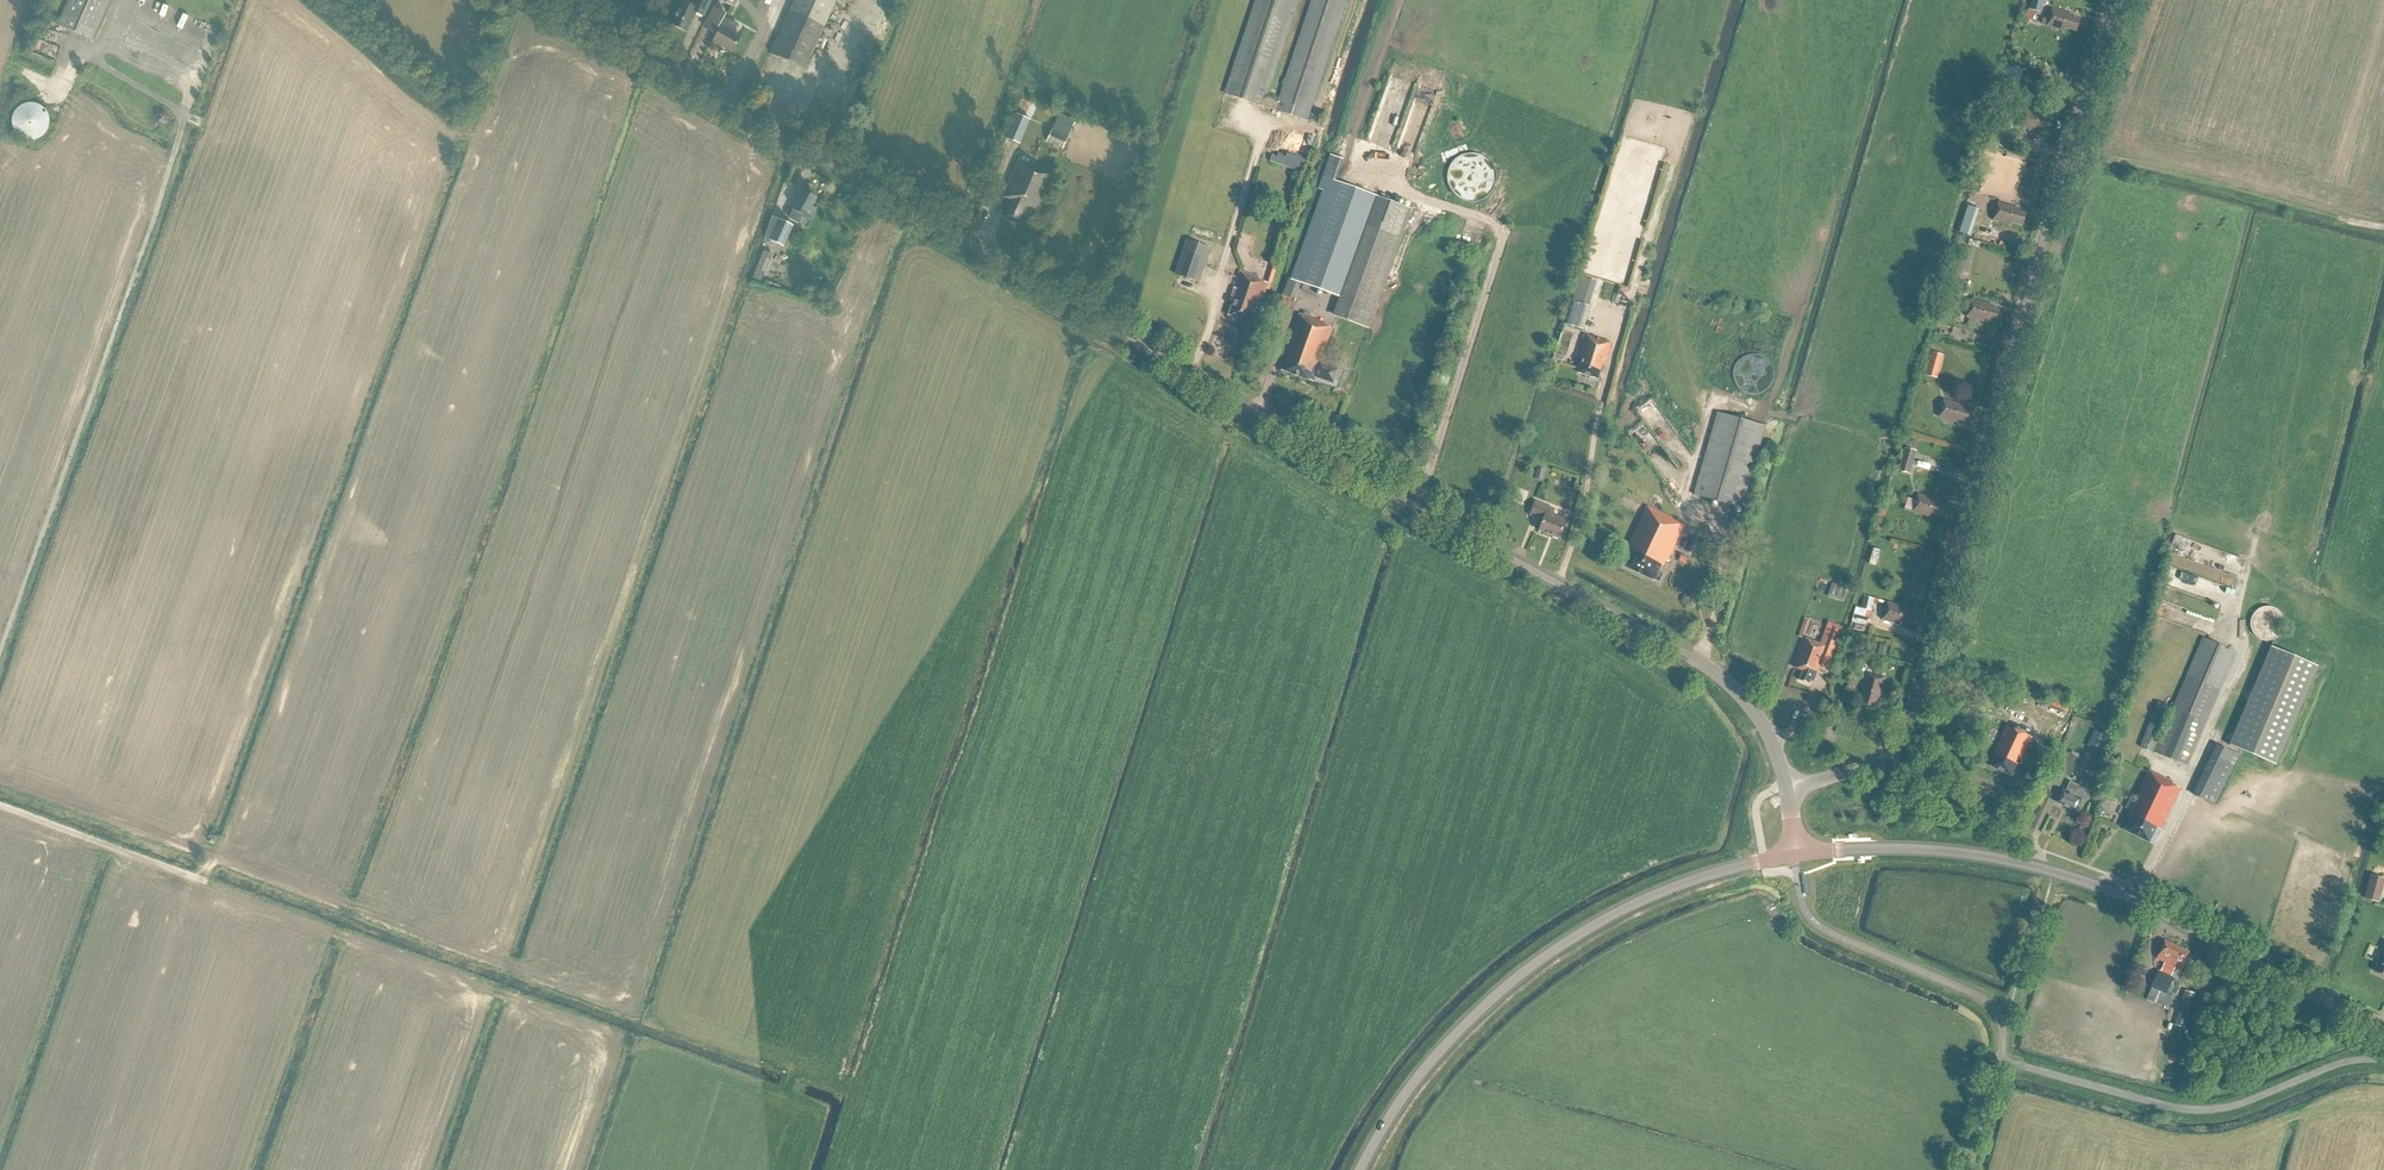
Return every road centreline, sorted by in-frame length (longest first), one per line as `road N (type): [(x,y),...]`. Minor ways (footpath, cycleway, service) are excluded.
road 1 (tertiary): [(1786,788),(1765,728),(1725,681),(1687,654),(1416,505),(550,0)]
road 2 (unclassified): [(1786,788),(1866,766),(1907,724),(2117,0)]
road 3 (secondary): [(1796,854),(1934,850),(2047,869),(2156,911),(2383,1032)]
road 4 (secondary): [(1360,1169),(1424,1069),(1545,956),(1642,901),(1796,854)]
road 5 (track): [(1558,585),(1586,509),(1595,434),(1632,289)]

